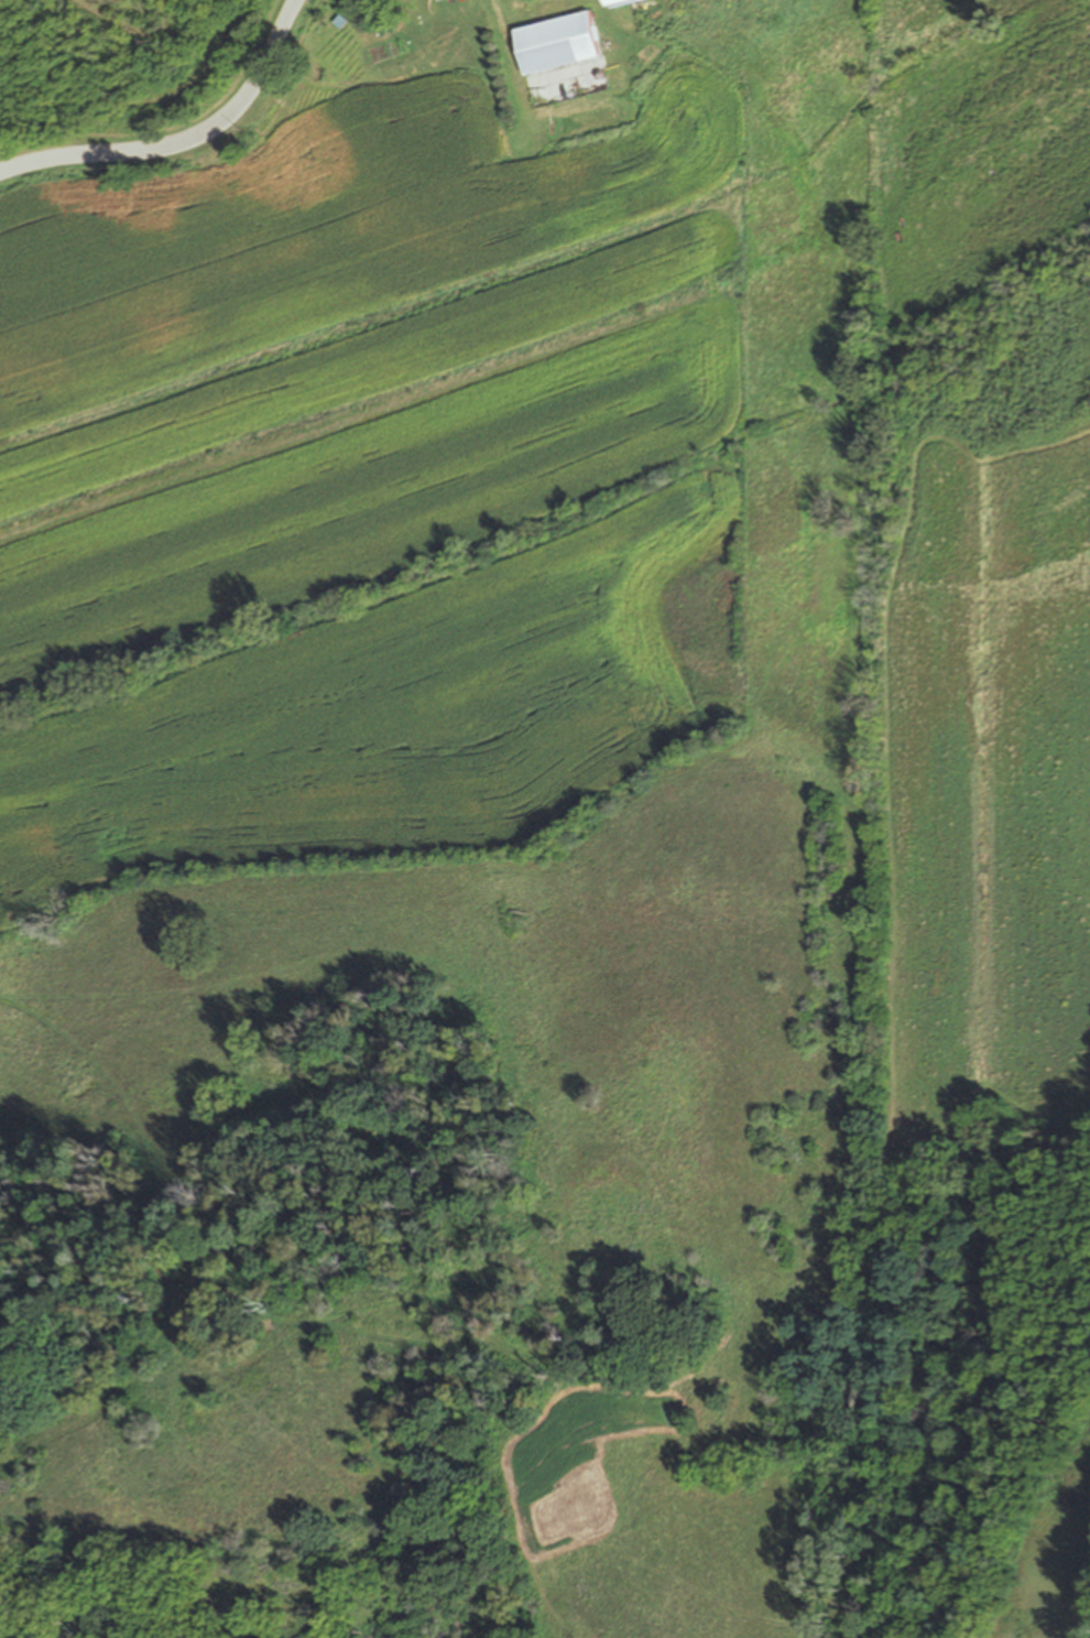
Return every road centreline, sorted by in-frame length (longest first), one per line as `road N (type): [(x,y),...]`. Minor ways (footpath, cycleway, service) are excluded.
road 1 (residential): [(0,173),(156,150),(224,122),(260,79),(301,0)]

